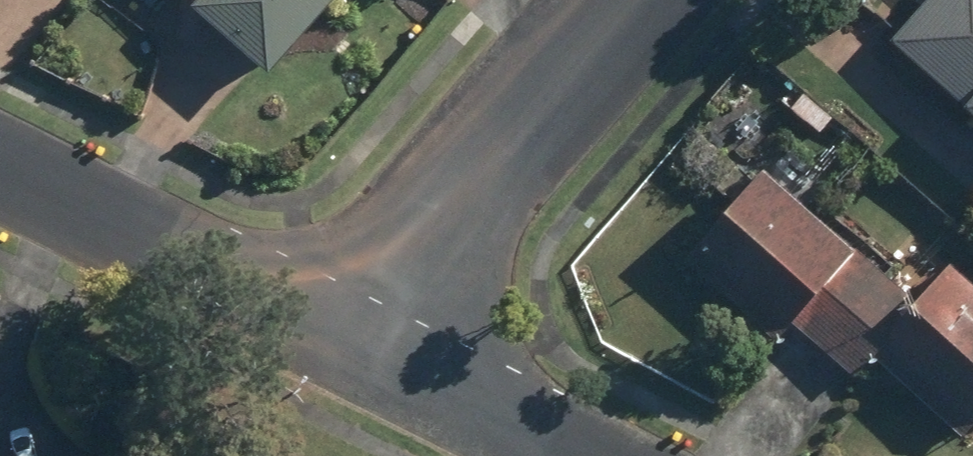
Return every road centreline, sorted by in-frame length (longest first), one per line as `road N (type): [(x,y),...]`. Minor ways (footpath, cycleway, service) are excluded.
road 1 (residential): [(630,0),(340,329)]
road 2 (residential): [(340,329),(0,160)]
road 3 (residential): [(340,329),(582,455)]

